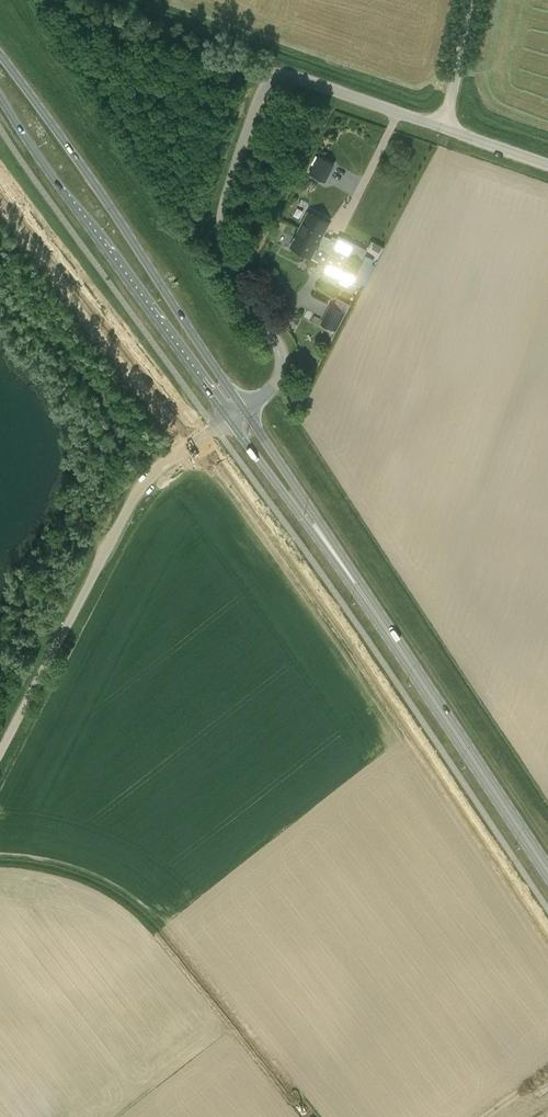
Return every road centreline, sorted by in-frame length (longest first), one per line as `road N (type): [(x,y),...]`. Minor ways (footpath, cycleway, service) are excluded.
road 1 (unclassified): [(245,409),(278,382),(281,356),(229,270),(222,216),(271,73),(444,128)]
road 2 (primary): [(245,409),(0,57)]
road 3 (unclassified): [(0,752),(135,495),(229,419)]
road 4 (primary): [(0,99),(229,419)]
road 5 (primary): [(337,557),(547,871)]
road 6 (primary): [(229,419),(337,557)]
road 7 (primary): [(337,557),(245,409)]
road 8 (unclassified): [(444,128),(471,0)]

